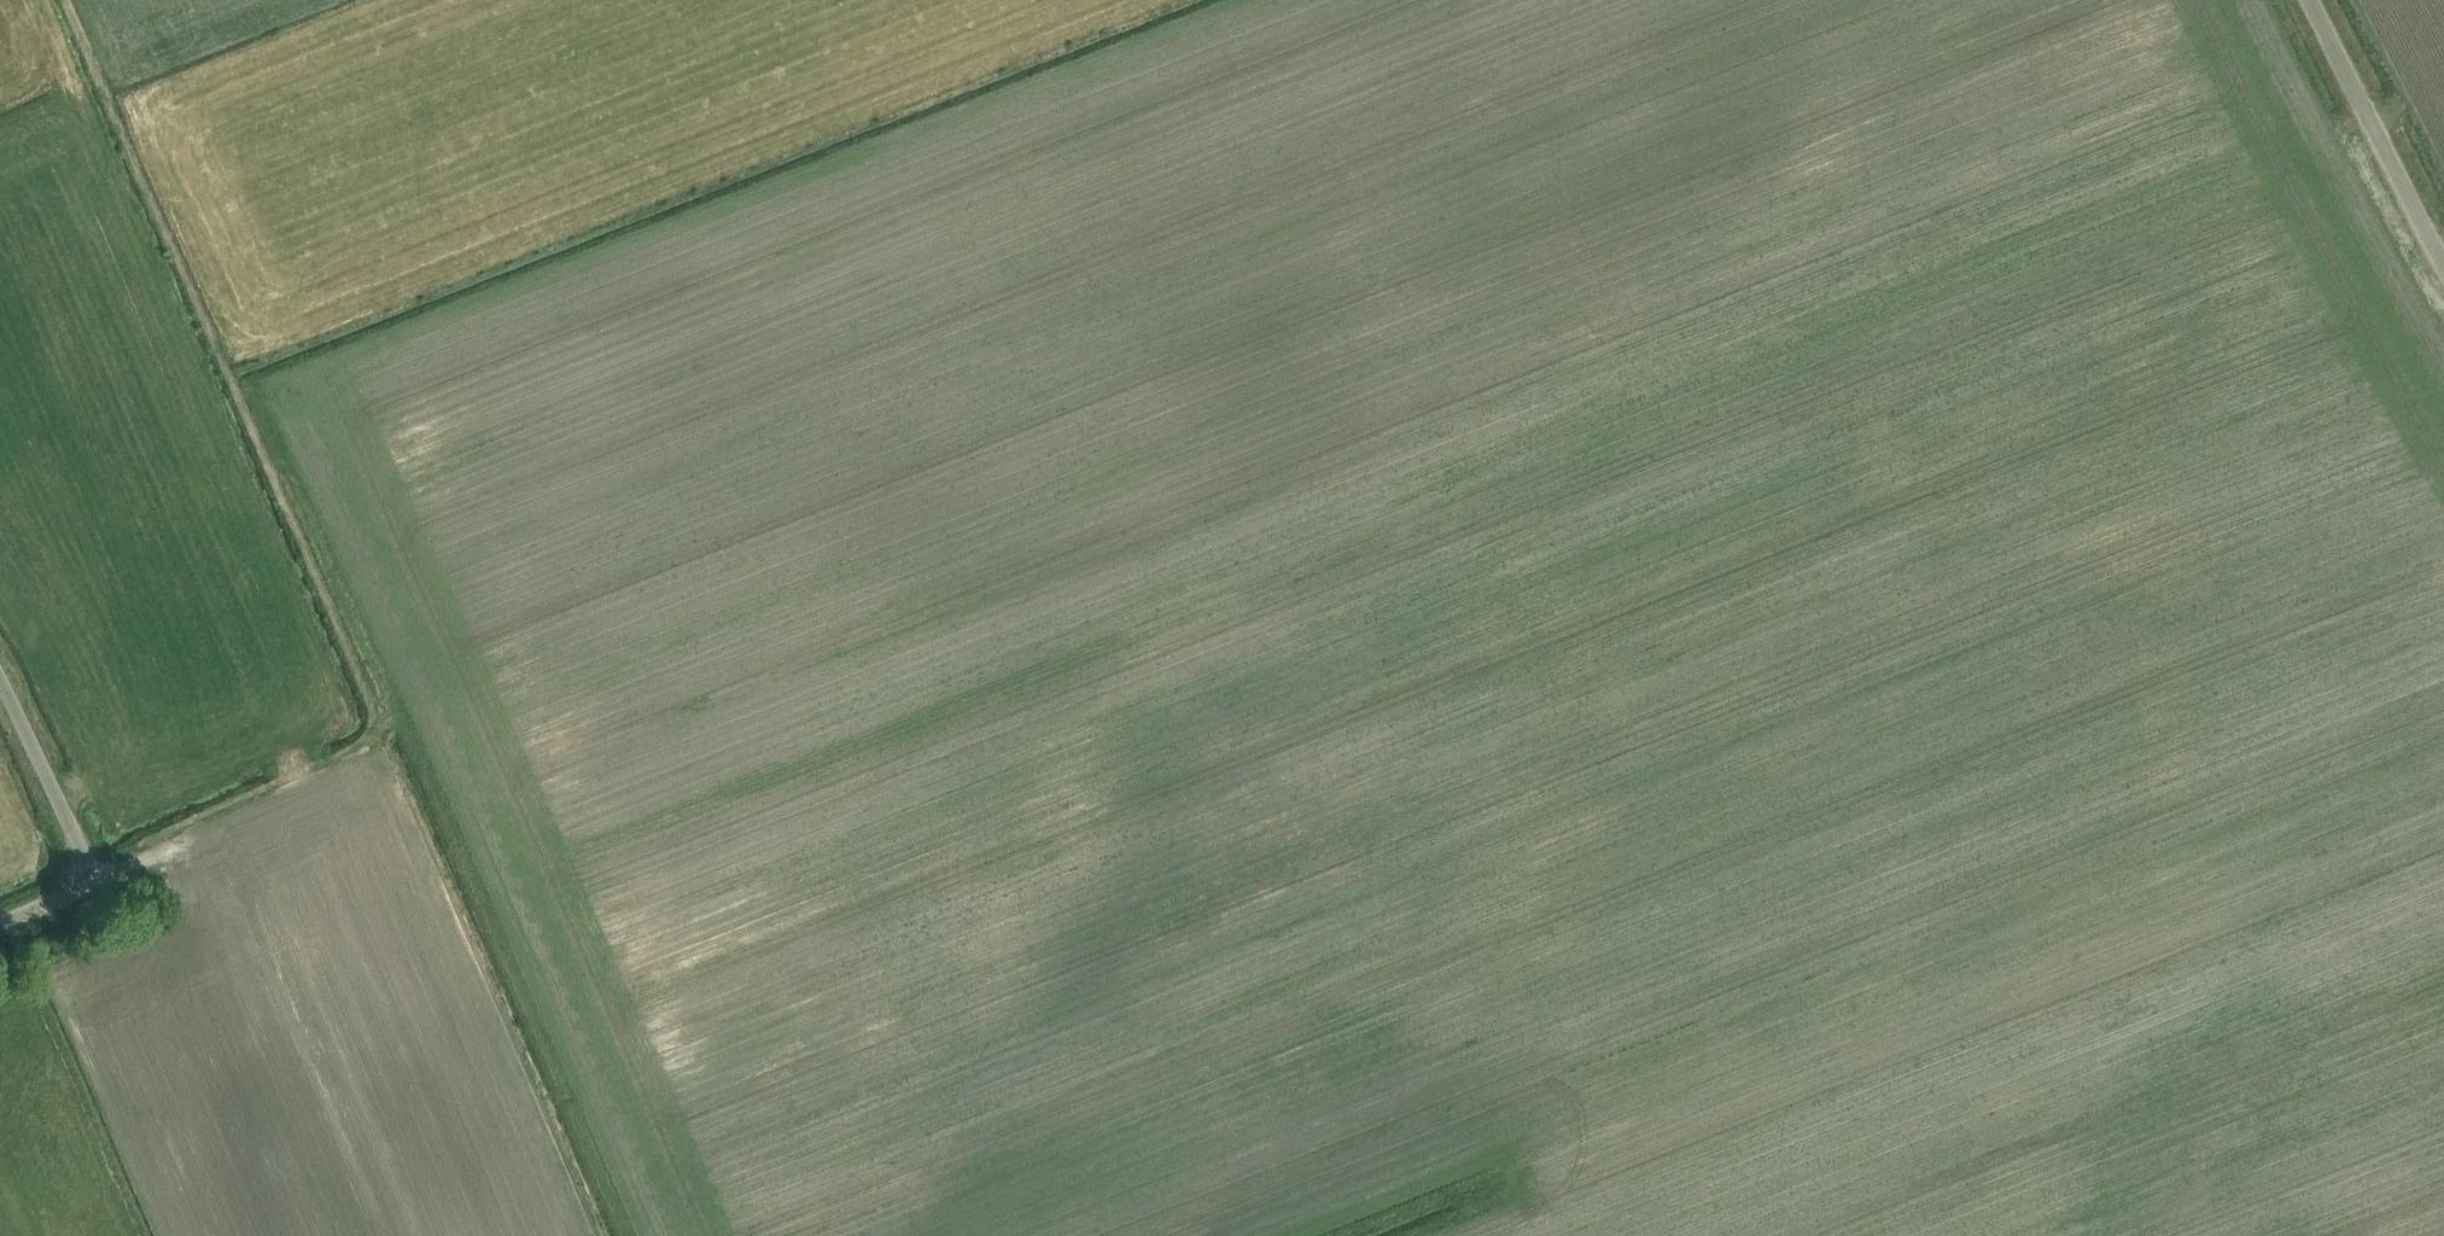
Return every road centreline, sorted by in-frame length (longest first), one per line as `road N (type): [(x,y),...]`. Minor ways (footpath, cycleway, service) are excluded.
road 1 (unclassified): [(0,923),(97,882),(0,674)]
road 2 (unclassified): [(2443,263),(2311,0)]

